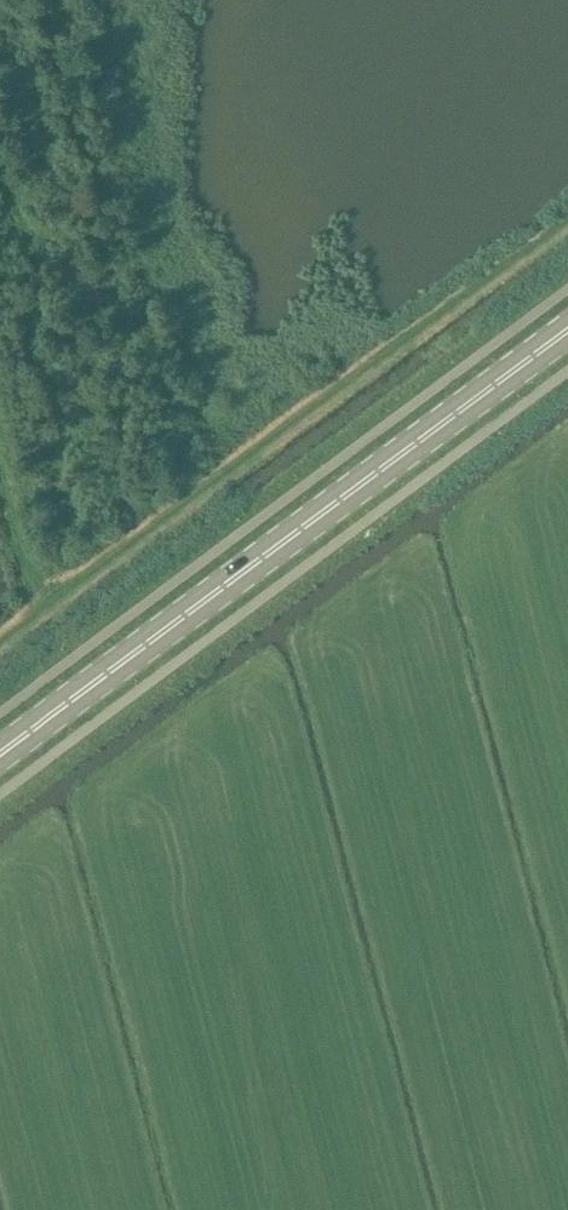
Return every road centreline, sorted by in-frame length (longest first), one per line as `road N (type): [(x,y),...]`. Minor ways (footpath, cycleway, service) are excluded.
road 1 (primary): [(0,753),(567,330)]

